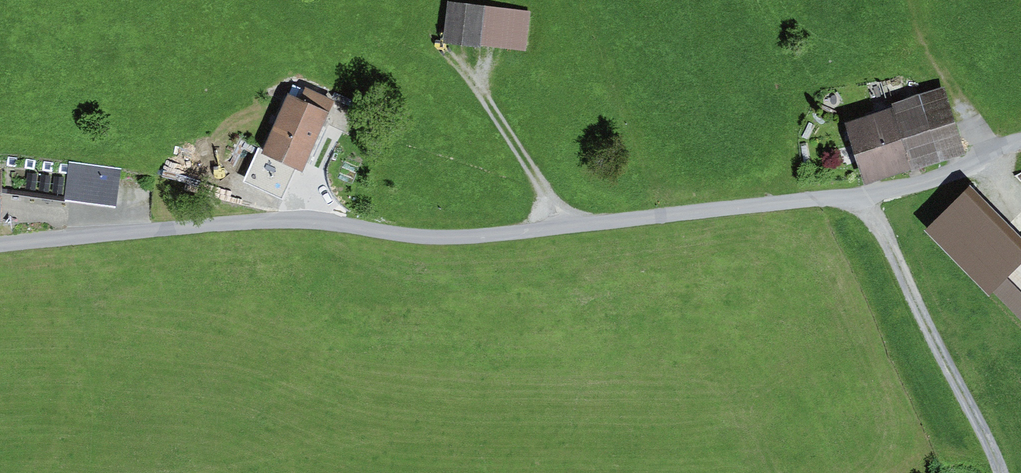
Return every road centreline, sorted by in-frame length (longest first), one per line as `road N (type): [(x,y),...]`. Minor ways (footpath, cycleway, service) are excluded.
road 1 (unclassified): [(1020,144),(948,179),(868,197),(619,227),(400,237),(298,221),(0,245)]
road 2 (track): [(868,197),(991,442),(998,472)]
road 3 (track): [(435,35),(522,153),(566,229)]

